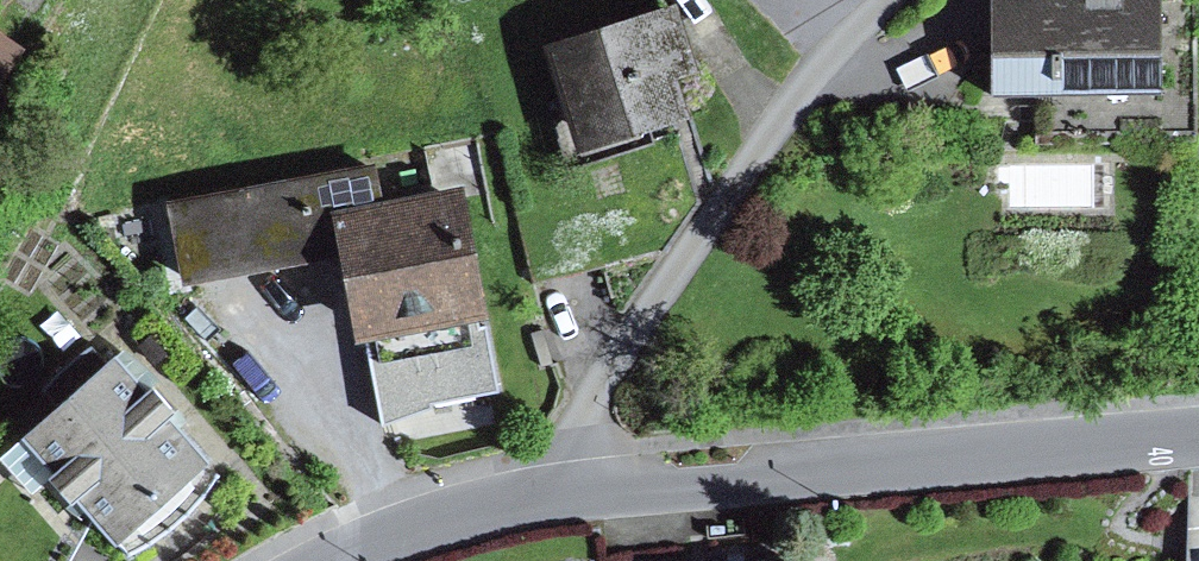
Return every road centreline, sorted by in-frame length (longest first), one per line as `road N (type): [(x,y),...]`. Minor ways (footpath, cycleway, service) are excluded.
road 1 (unclassified): [(536,491),(1198,432)]
road 2 (residential): [(536,491),(805,80),(892,0)]
road 3 (unclassified): [(341,560),(536,491)]

